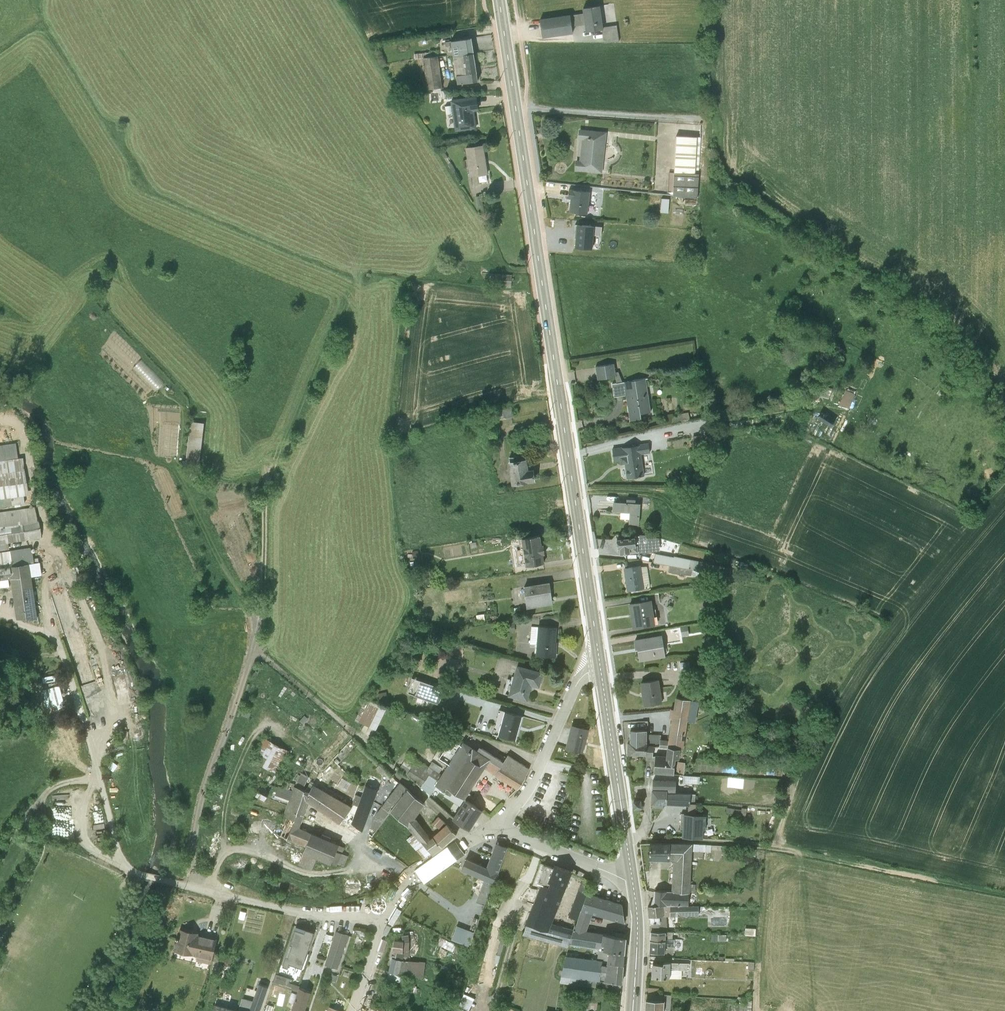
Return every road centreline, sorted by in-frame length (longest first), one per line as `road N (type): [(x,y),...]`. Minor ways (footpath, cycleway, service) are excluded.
road 1 (secondary): [(499,0),(597,656)]
road 2 (unclassified): [(384,922),(244,902),(127,869),(56,640),(27,628)]
road 3 (track): [(191,887),(204,787),(253,653)]
road 4 (secondary): [(597,656),(632,883)]
road 5 (track): [(47,534),(108,681),(108,719),(83,718)]
road 6 (residential): [(597,656),(586,664),(528,792),(498,828)]
road 7 (track): [(402,778),(253,653)]
road 8 (track): [(798,853),(625,838)]
road 9 (track): [(253,653),(268,486)]
road 10 (residential): [(498,828),(632,883)]
road 11 (secondary): [(632,883),(632,1010)]
road 12 (track): [(0,848),(57,786),(96,769)]

